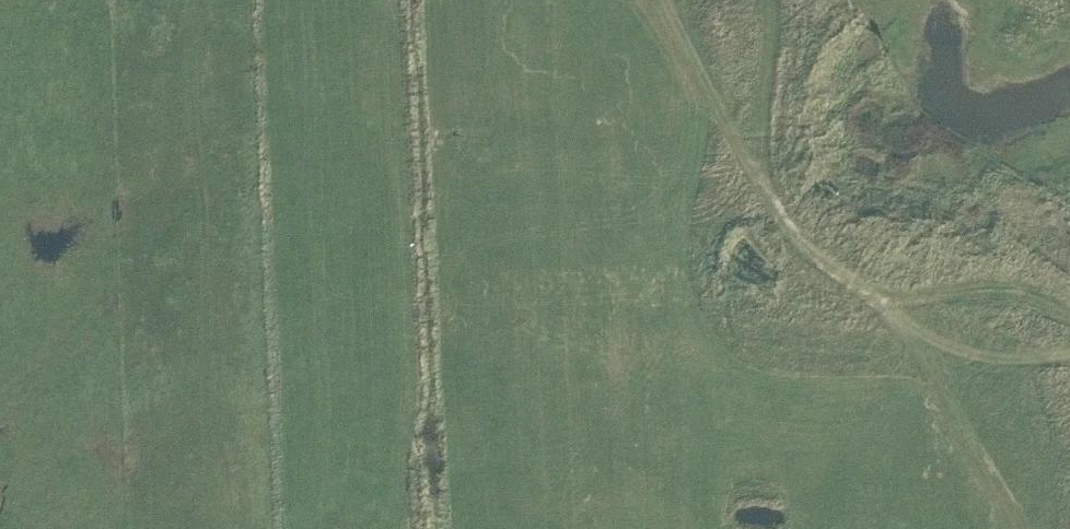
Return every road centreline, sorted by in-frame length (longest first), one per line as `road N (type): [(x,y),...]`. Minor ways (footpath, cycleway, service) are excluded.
road 1 (track): [(650,0),(807,253),(931,337),(993,356),(1069,352)]

